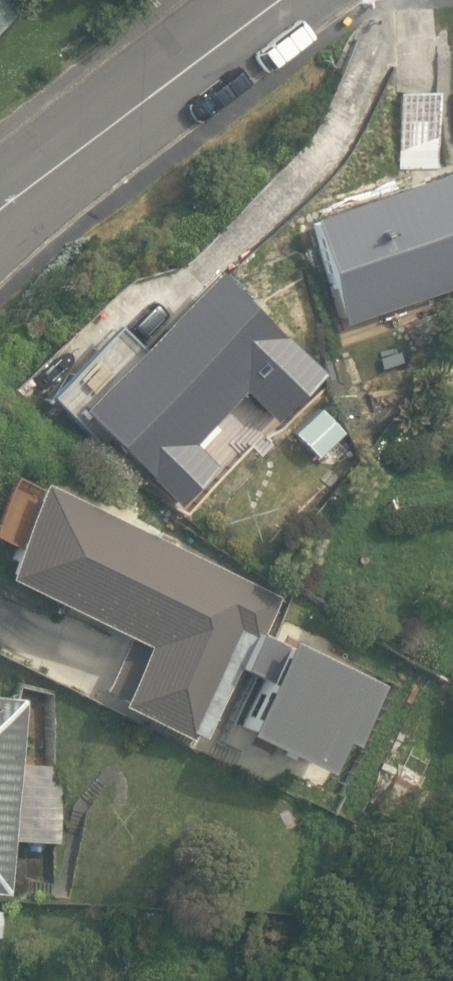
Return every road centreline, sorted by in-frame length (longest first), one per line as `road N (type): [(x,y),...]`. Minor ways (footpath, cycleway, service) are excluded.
road 1 (residential): [(255,0),(0,203)]

